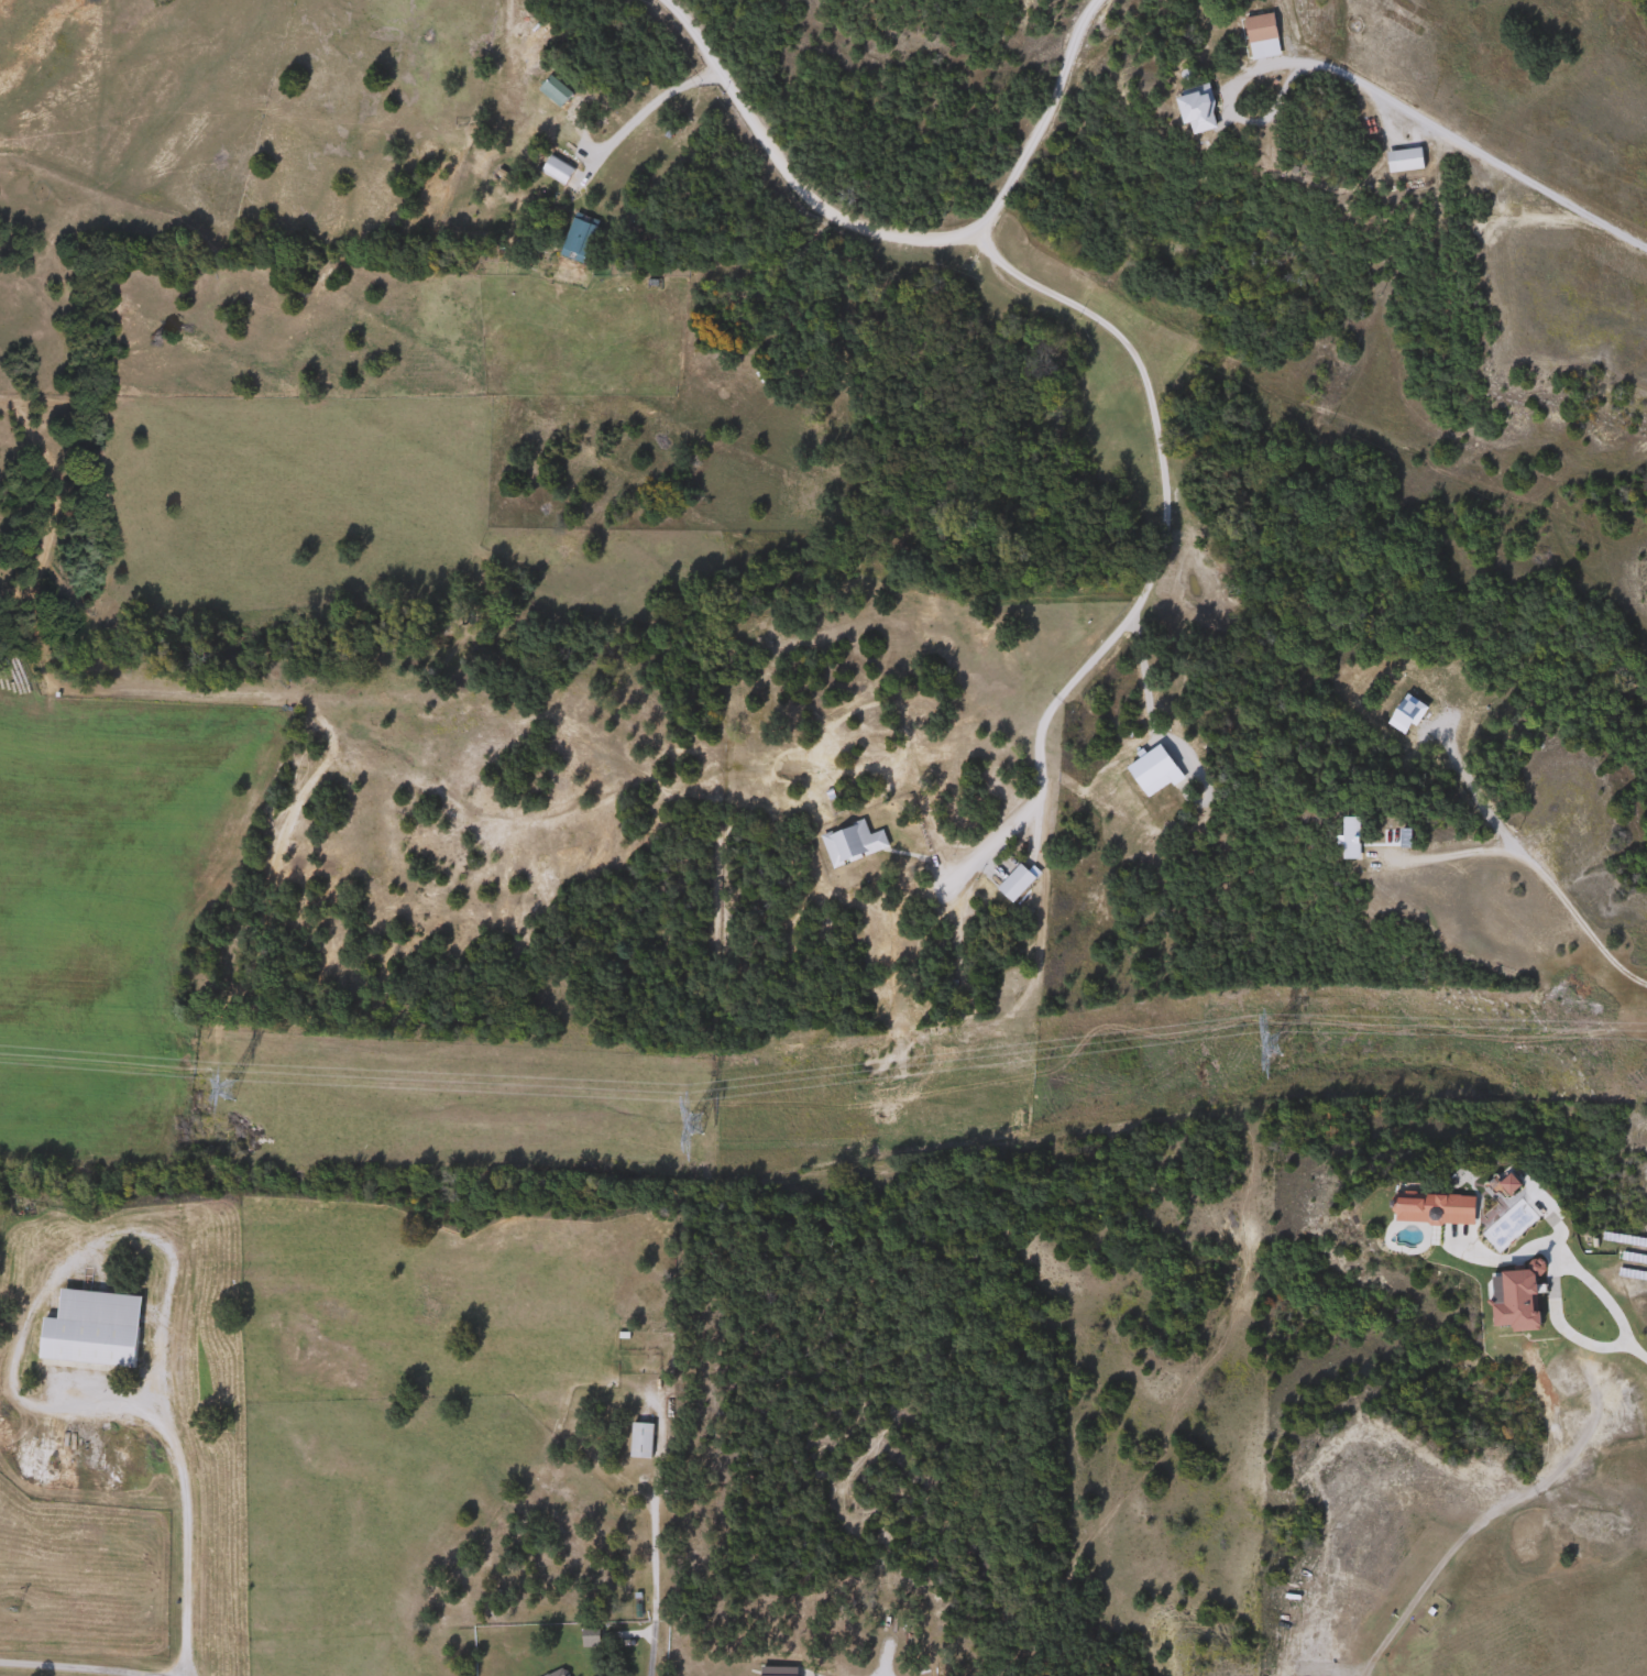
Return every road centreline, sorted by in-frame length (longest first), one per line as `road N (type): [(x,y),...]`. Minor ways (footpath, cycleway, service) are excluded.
road 1 (residential): [(0,1665),(151,1675)]

